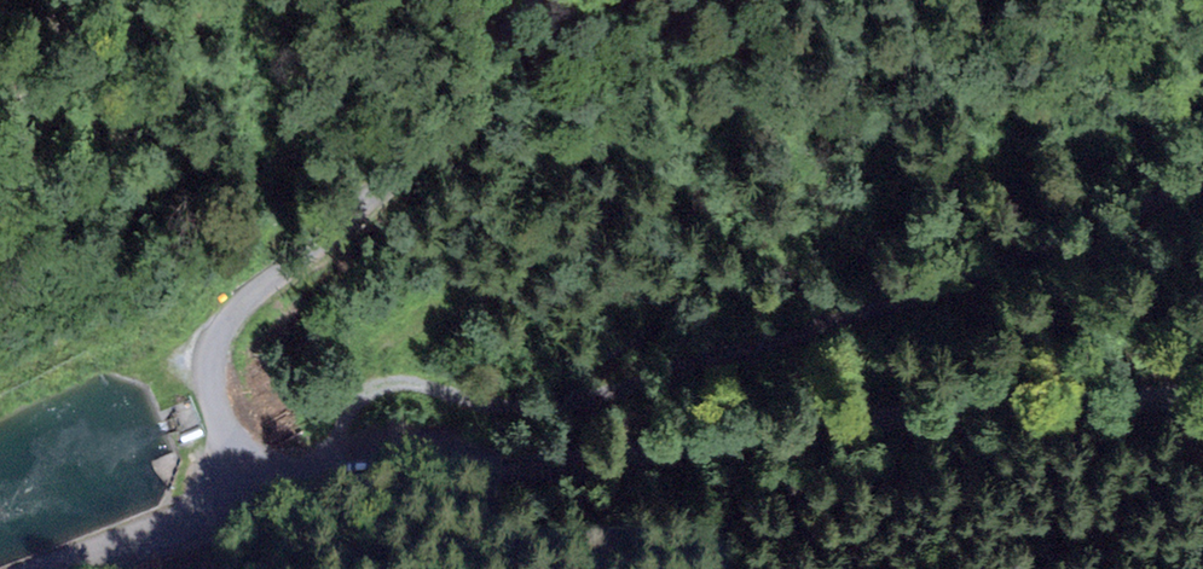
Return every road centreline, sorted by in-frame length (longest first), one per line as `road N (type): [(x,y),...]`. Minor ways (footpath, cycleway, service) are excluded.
road 1 (track): [(338,471),(350,402),(382,380),(496,406),(577,400),(867,312),(1202,185)]
road 2 (tertiary): [(1202,396),(942,411),(759,432),(608,465),(338,471),(256,490)]
road 3 (unclassified): [(532,0),(453,115),(218,341),(217,386),(256,490)]
road 4 (tertiary): [(256,490),(39,568)]

